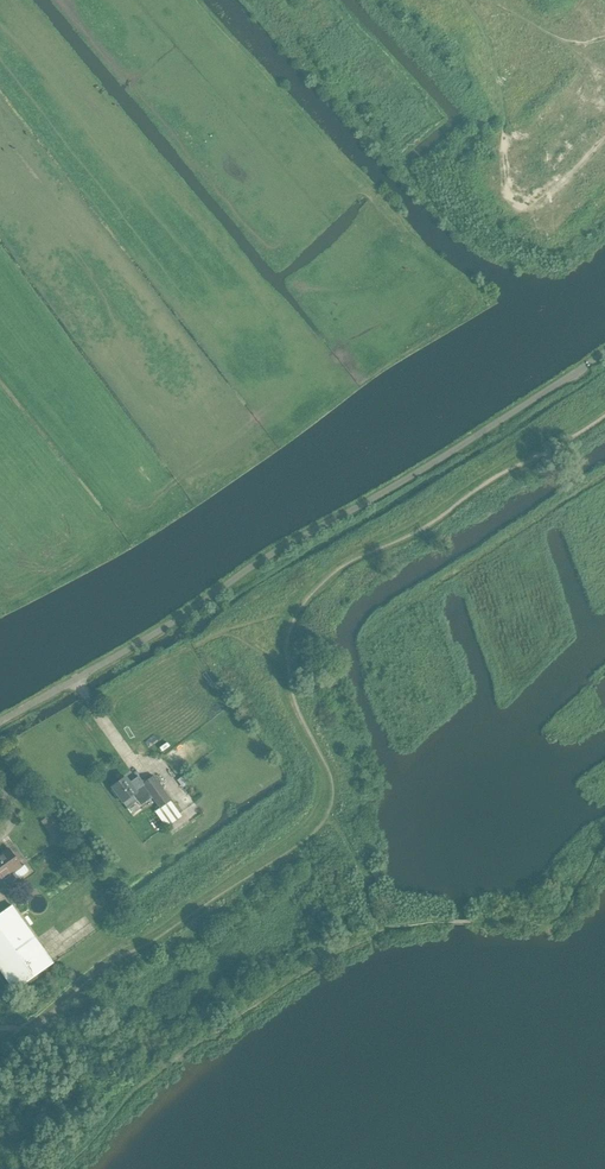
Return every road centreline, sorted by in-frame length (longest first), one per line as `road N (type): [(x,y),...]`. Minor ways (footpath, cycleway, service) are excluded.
road 1 (track): [(604,477),(427,591)]

